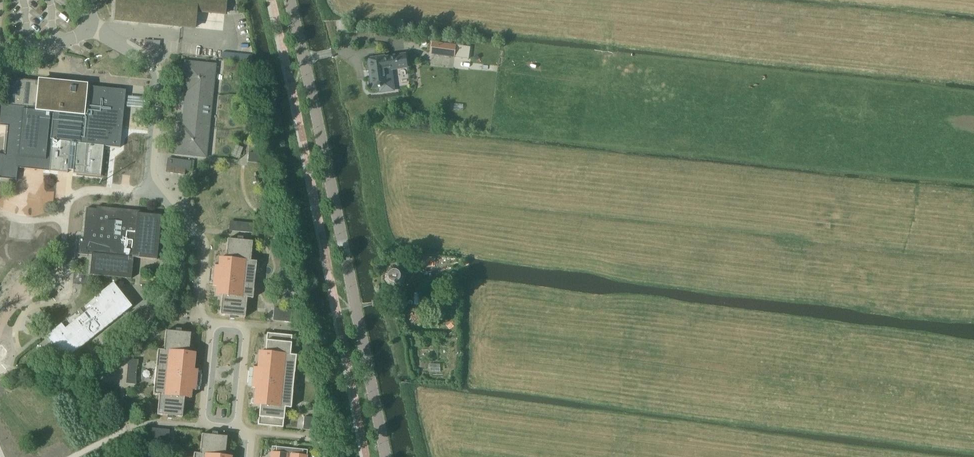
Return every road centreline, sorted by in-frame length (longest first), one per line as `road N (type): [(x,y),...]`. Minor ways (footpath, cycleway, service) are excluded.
road 1 (residential): [(385,456),(289,0)]
road 2 (residential): [(215,322),(196,314),(202,242),(164,196),(146,194),(157,75),(94,27)]
road 3 (residential): [(237,429),(204,426),(215,322)]
road 4 (residential): [(215,322),(246,325),(237,429)]

